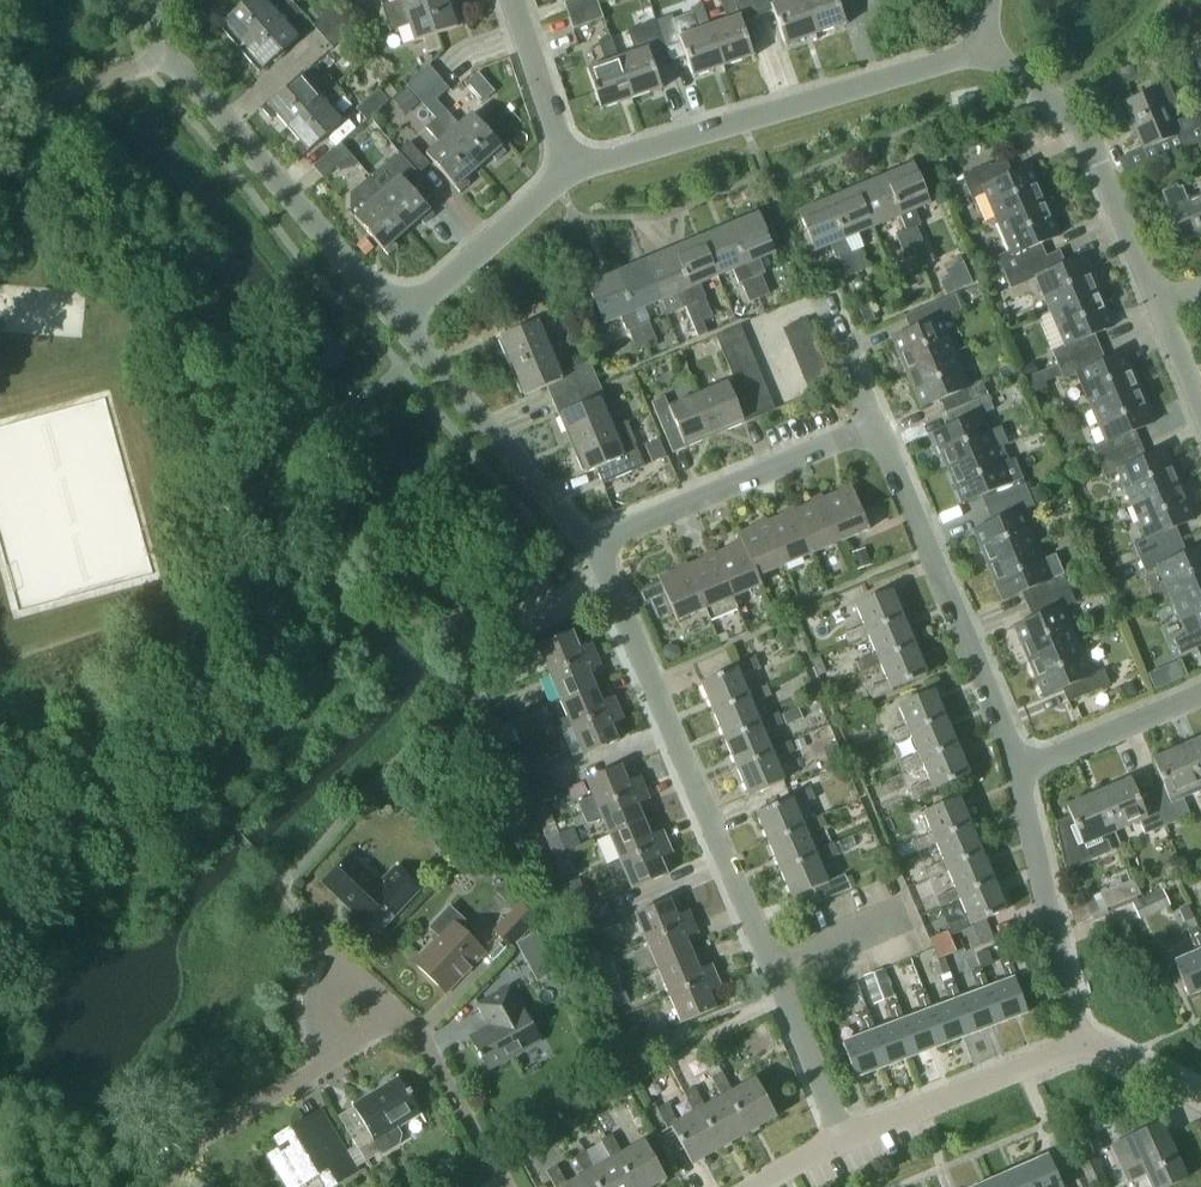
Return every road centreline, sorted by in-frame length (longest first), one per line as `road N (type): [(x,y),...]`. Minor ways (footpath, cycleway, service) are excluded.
road 1 (residential): [(843,1138),(594,544)]
road 2 (residential): [(173,1186),(188,1146),(338,1058),(367,992),(425,1039),(507,1186)]
road 3 (residential): [(571,167),(985,47)]
road 4 (residential): [(1016,771),(877,422)]
road 5 (residential): [(401,316),(164,52)]
road 6 (residential): [(1157,304),(1095,147),(1071,116),(985,47)]
road 7 (residential): [(877,422),(594,544)]
road 8 (residential): [(594,544),(401,316)]
road 9 (residential): [(1080,1042),(1016,771)]
road 10 (residential): [(843,1138),(1080,1042)]
road 11 (residential): [(401,316),(571,167)]
road 12 (residential): [(1016,771),(1200,693)]
road 13 (residential): [(164,52),(0,120)]
road 14 (residential): [(571,167),(515,0)]
road 15 (residential): [(877,422),(821,291)]
road 16 (residential): [(1080,1042),(1200,1099)]

